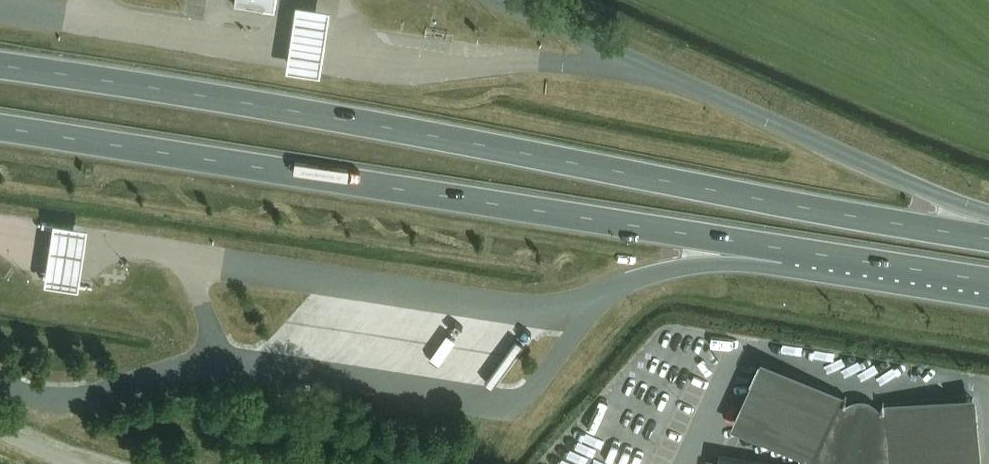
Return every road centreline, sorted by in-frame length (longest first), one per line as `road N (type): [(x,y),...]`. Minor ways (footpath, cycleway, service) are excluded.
road 1 (trunk): [(988,238),(0,65)]
road 2 (trunk): [(0,126),(800,251)]
road 3 (trunk): [(988,219),(649,65)]
road 4 (trunk): [(587,313),(651,274),(800,251)]
road 5 (trunk): [(800,251),(988,281)]

